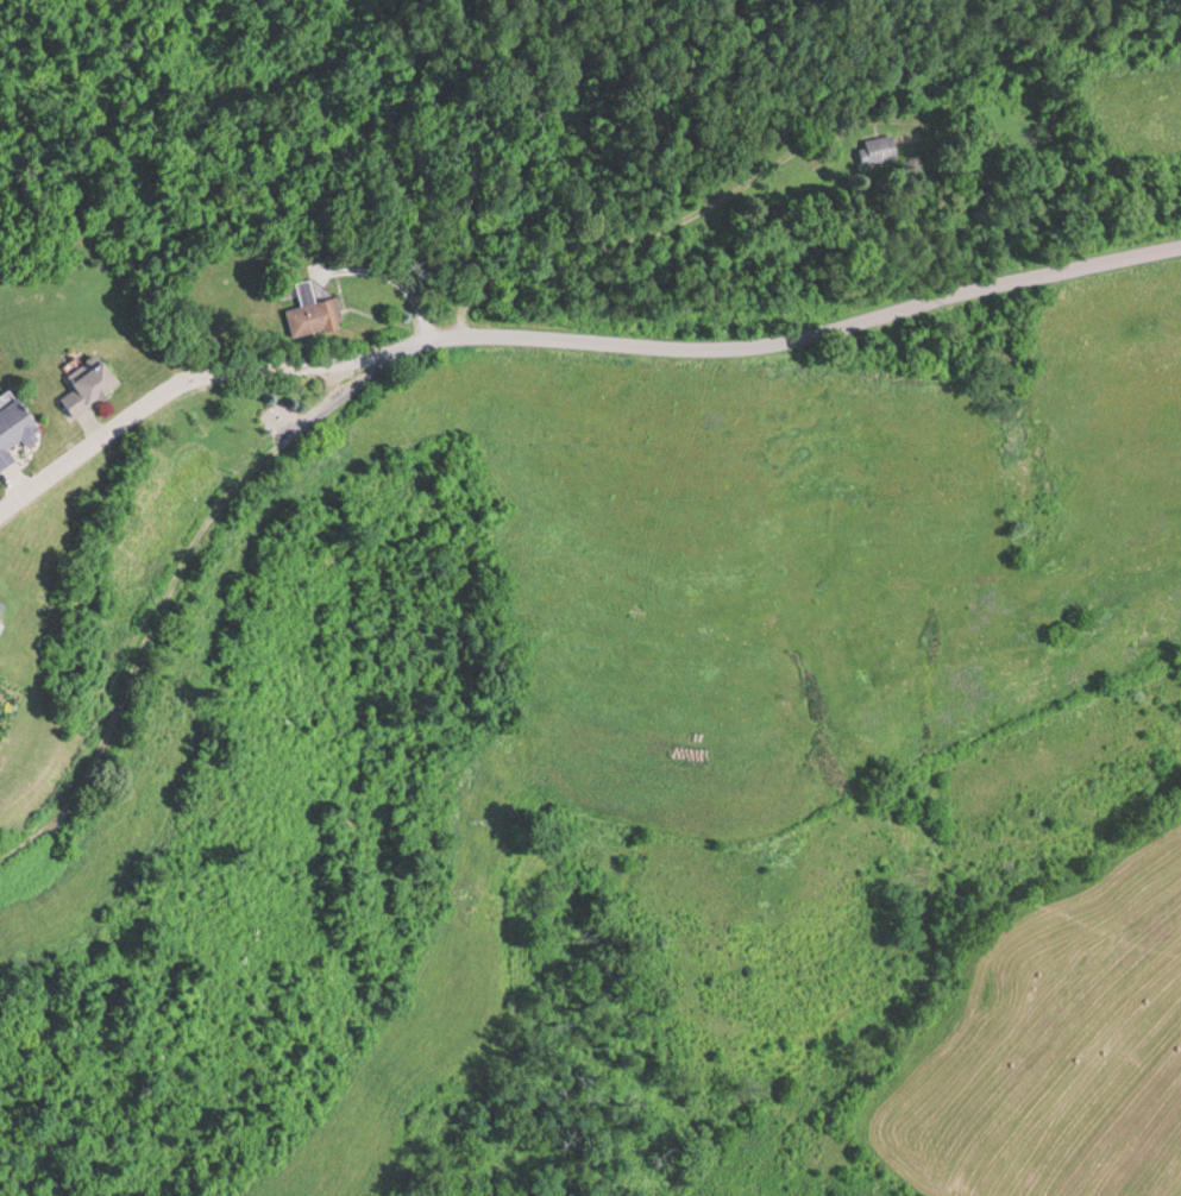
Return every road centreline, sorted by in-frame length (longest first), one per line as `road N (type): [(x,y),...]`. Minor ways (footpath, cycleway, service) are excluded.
road 1 (residential): [(408,348),(448,341),(747,347),(1180,247)]
road 2 (residential): [(0,866),(44,836),(84,786),(161,609),(228,497),(408,348)]
road 3 (residential): [(408,348),(197,371),(0,509)]

